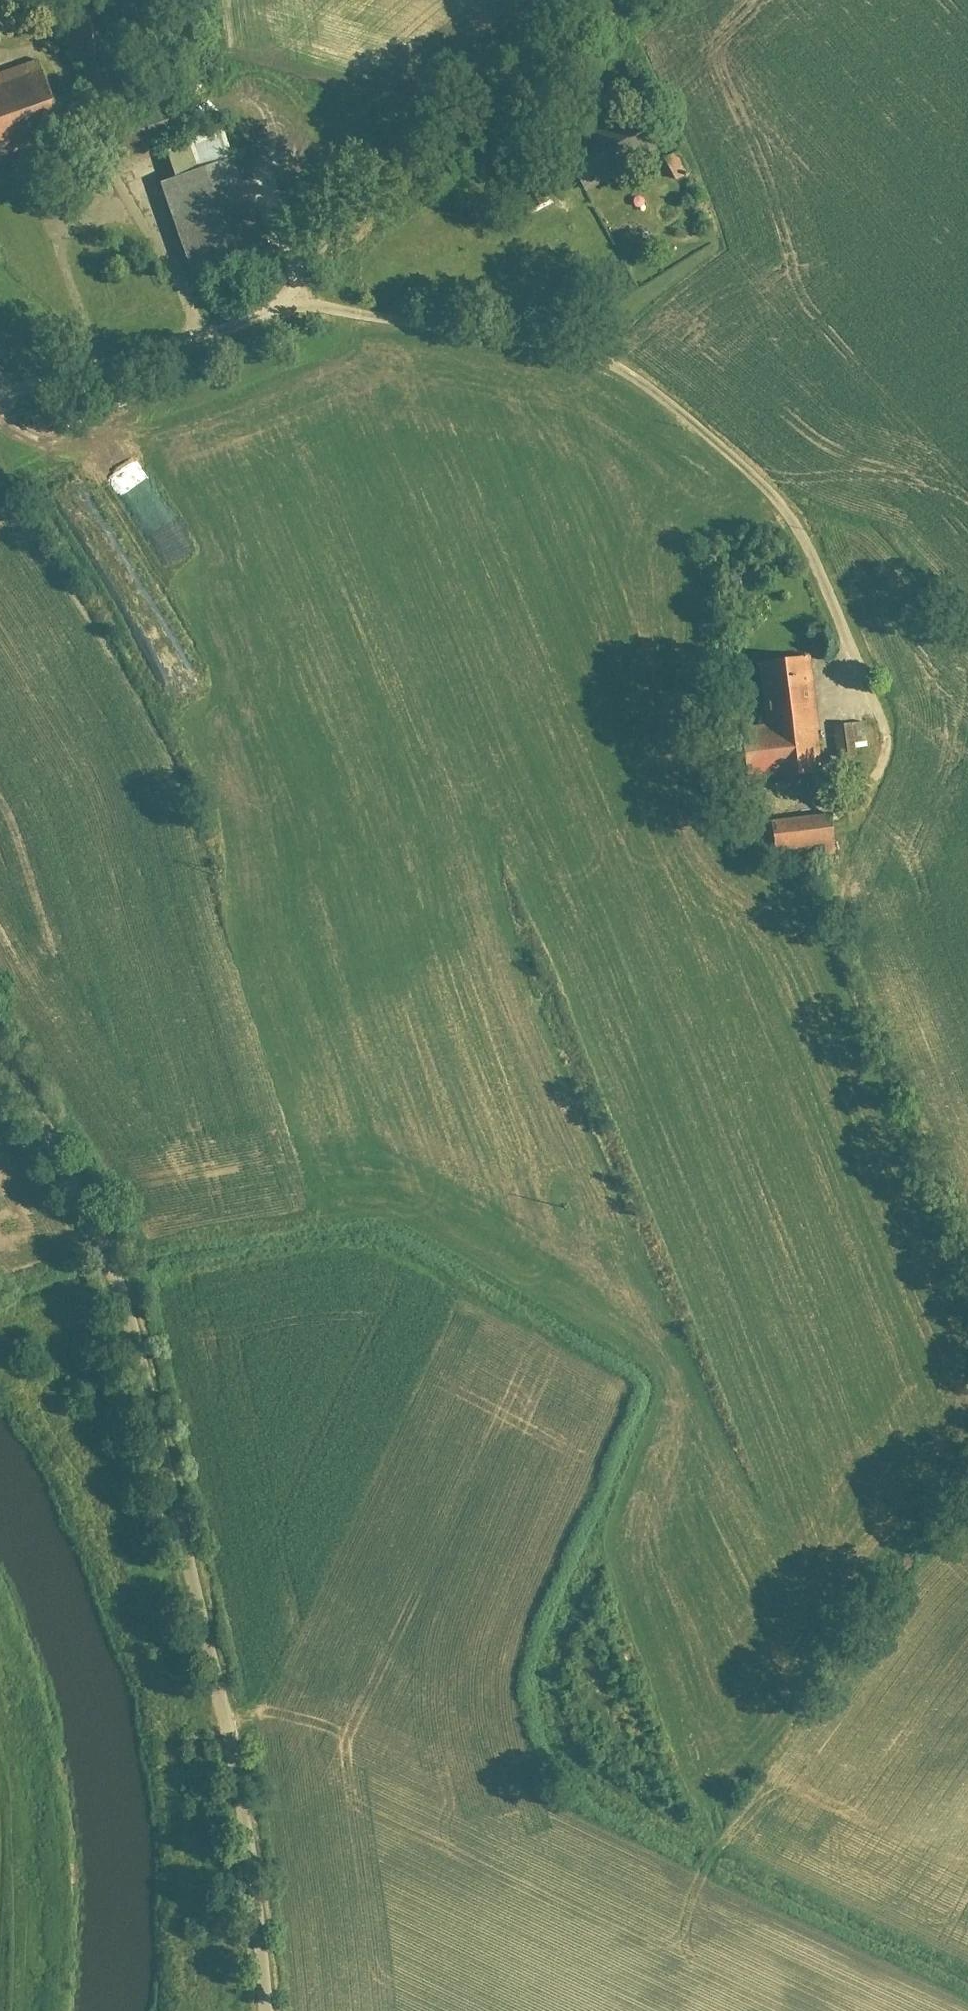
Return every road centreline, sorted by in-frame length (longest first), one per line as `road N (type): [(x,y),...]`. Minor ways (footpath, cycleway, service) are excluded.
road 1 (unclassified): [(263,2010),(239,1773),(180,1522),(98,1240),(0,1059)]
road 2 (unclassified): [(283,302),(550,347),(753,472),(879,697)]
road 3 (unclassified): [(283,302),(630,0)]
road 4 (unclassified): [(0,385),(283,302)]

